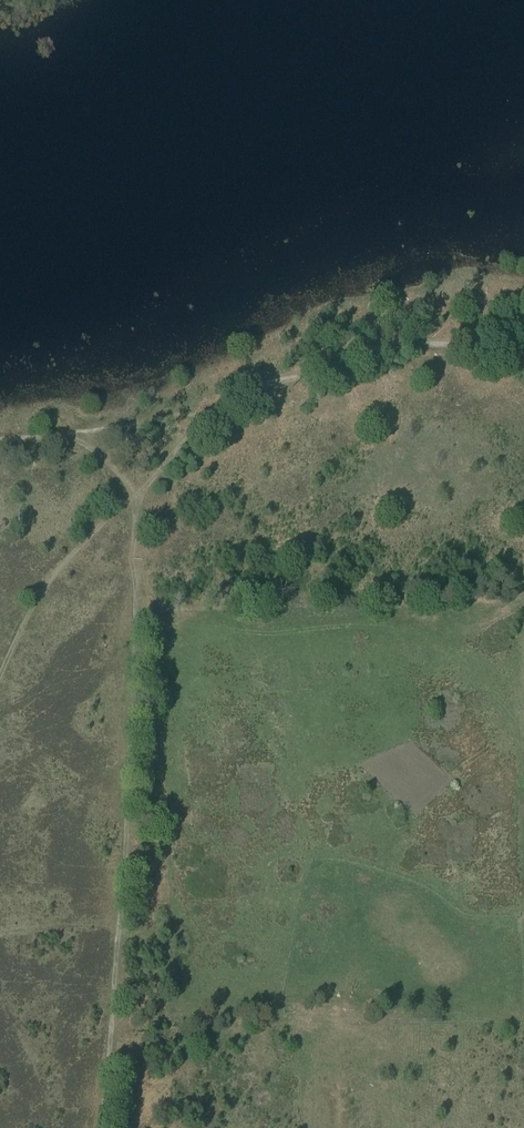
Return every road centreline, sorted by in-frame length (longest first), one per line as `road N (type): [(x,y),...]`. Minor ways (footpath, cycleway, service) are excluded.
road 1 (track): [(523,339),(428,344),(340,362),(207,412),(0,441)]

